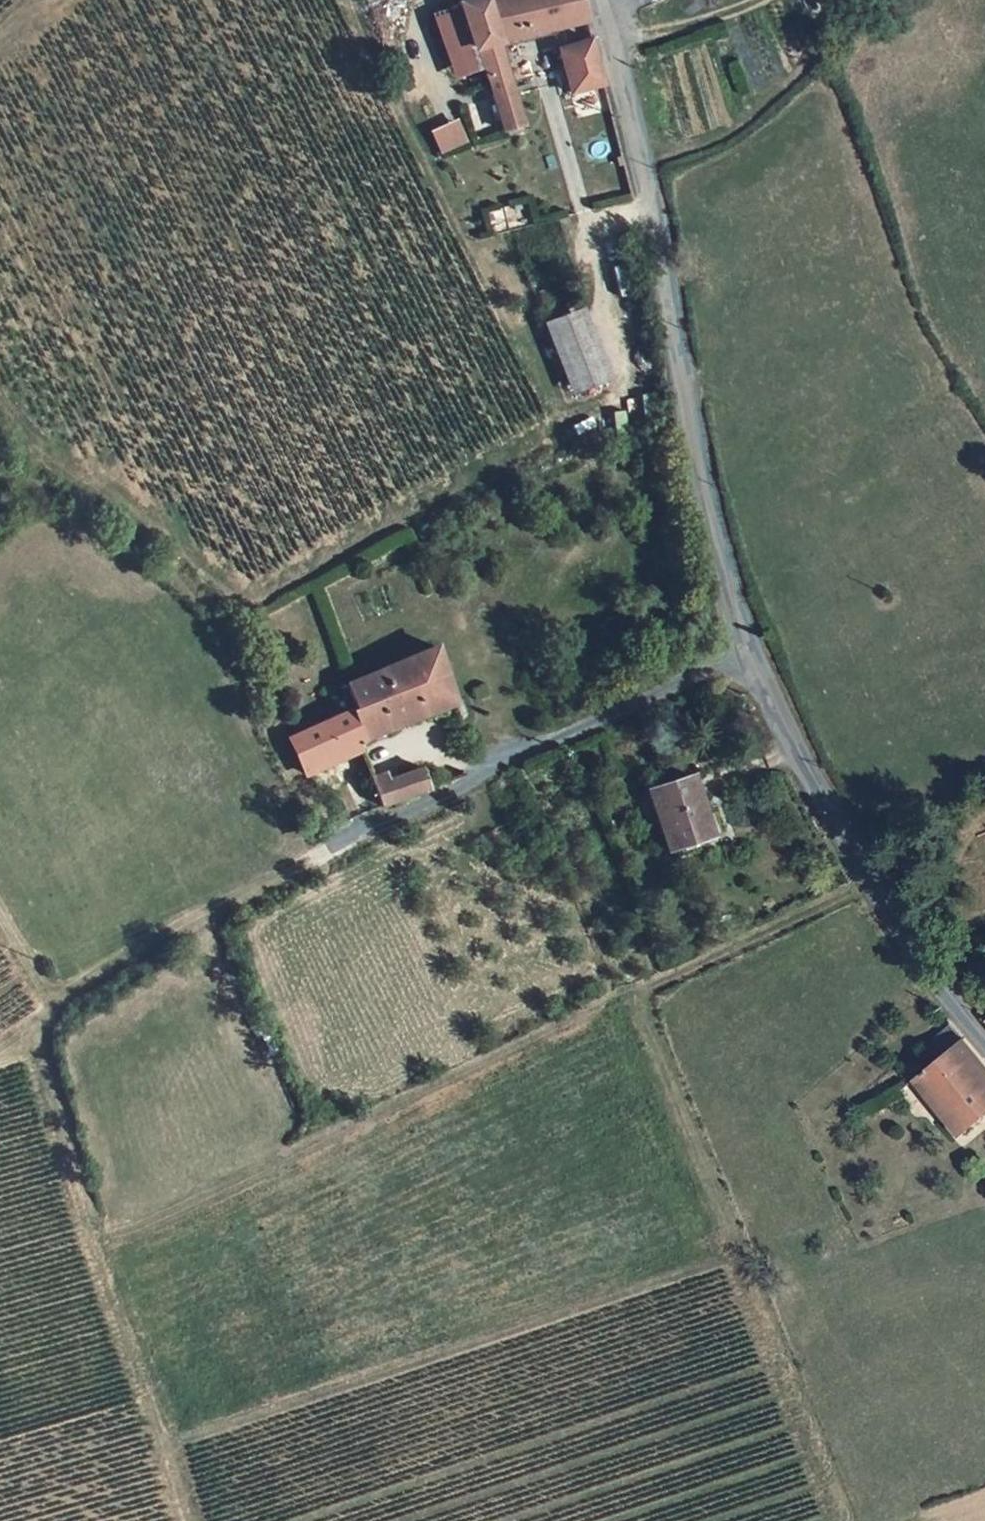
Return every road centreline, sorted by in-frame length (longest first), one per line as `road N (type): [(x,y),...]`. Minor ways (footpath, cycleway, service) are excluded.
road 1 (tertiary): [(984,1039),(855,848),(752,657),(715,519),(650,180),(602,0)]
road 2 (track): [(188,1520),(78,1189),(41,1031),(53,1010),(168,934),(329,849)]

